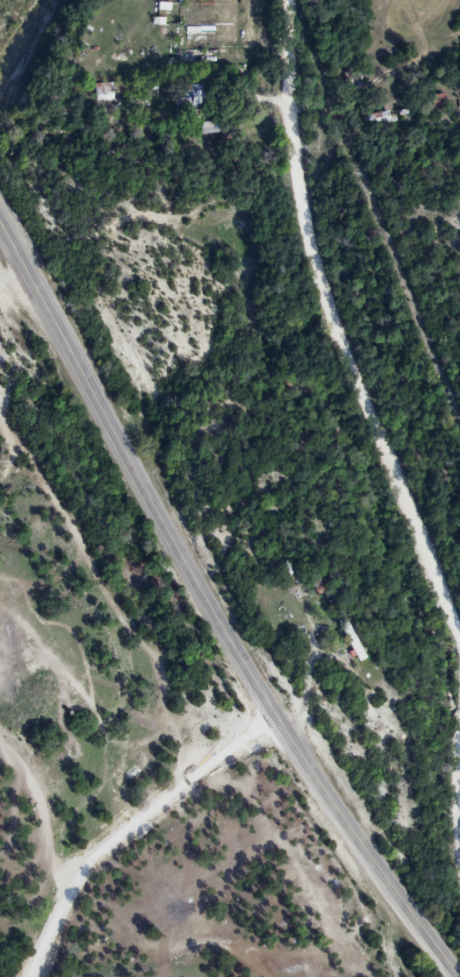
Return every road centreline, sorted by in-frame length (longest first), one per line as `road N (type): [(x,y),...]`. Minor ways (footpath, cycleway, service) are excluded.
road 1 (tertiary): [(0,227),(273,714),(454,976)]
road 2 (residential): [(459,829),(451,800),(437,573),(275,193),(263,0)]

